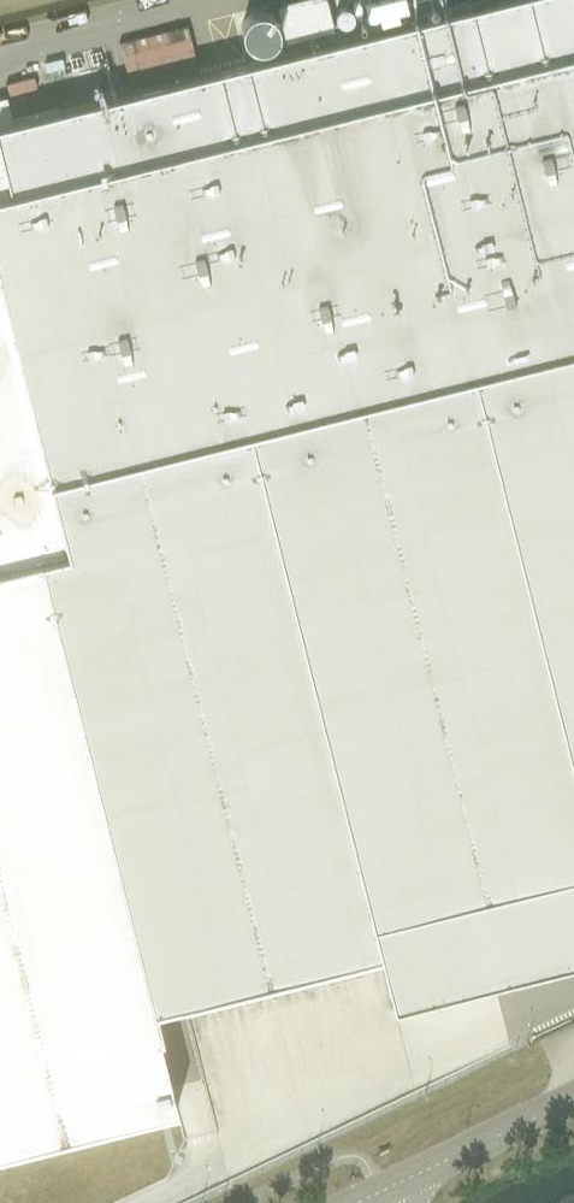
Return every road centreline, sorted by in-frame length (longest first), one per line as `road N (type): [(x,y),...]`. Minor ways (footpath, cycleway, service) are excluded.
road 1 (tertiary): [(381,1192),(573,1100)]

